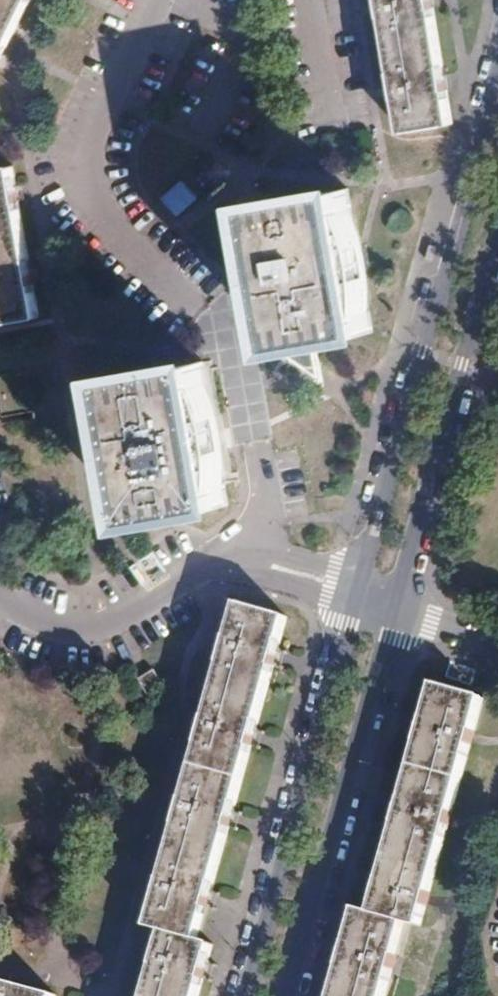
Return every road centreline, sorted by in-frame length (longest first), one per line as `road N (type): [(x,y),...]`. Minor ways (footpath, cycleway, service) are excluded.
road 1 (tertiary): [(497,73),(246,995)]
road 2 (tertiary): [(286,995),(497,234)]

